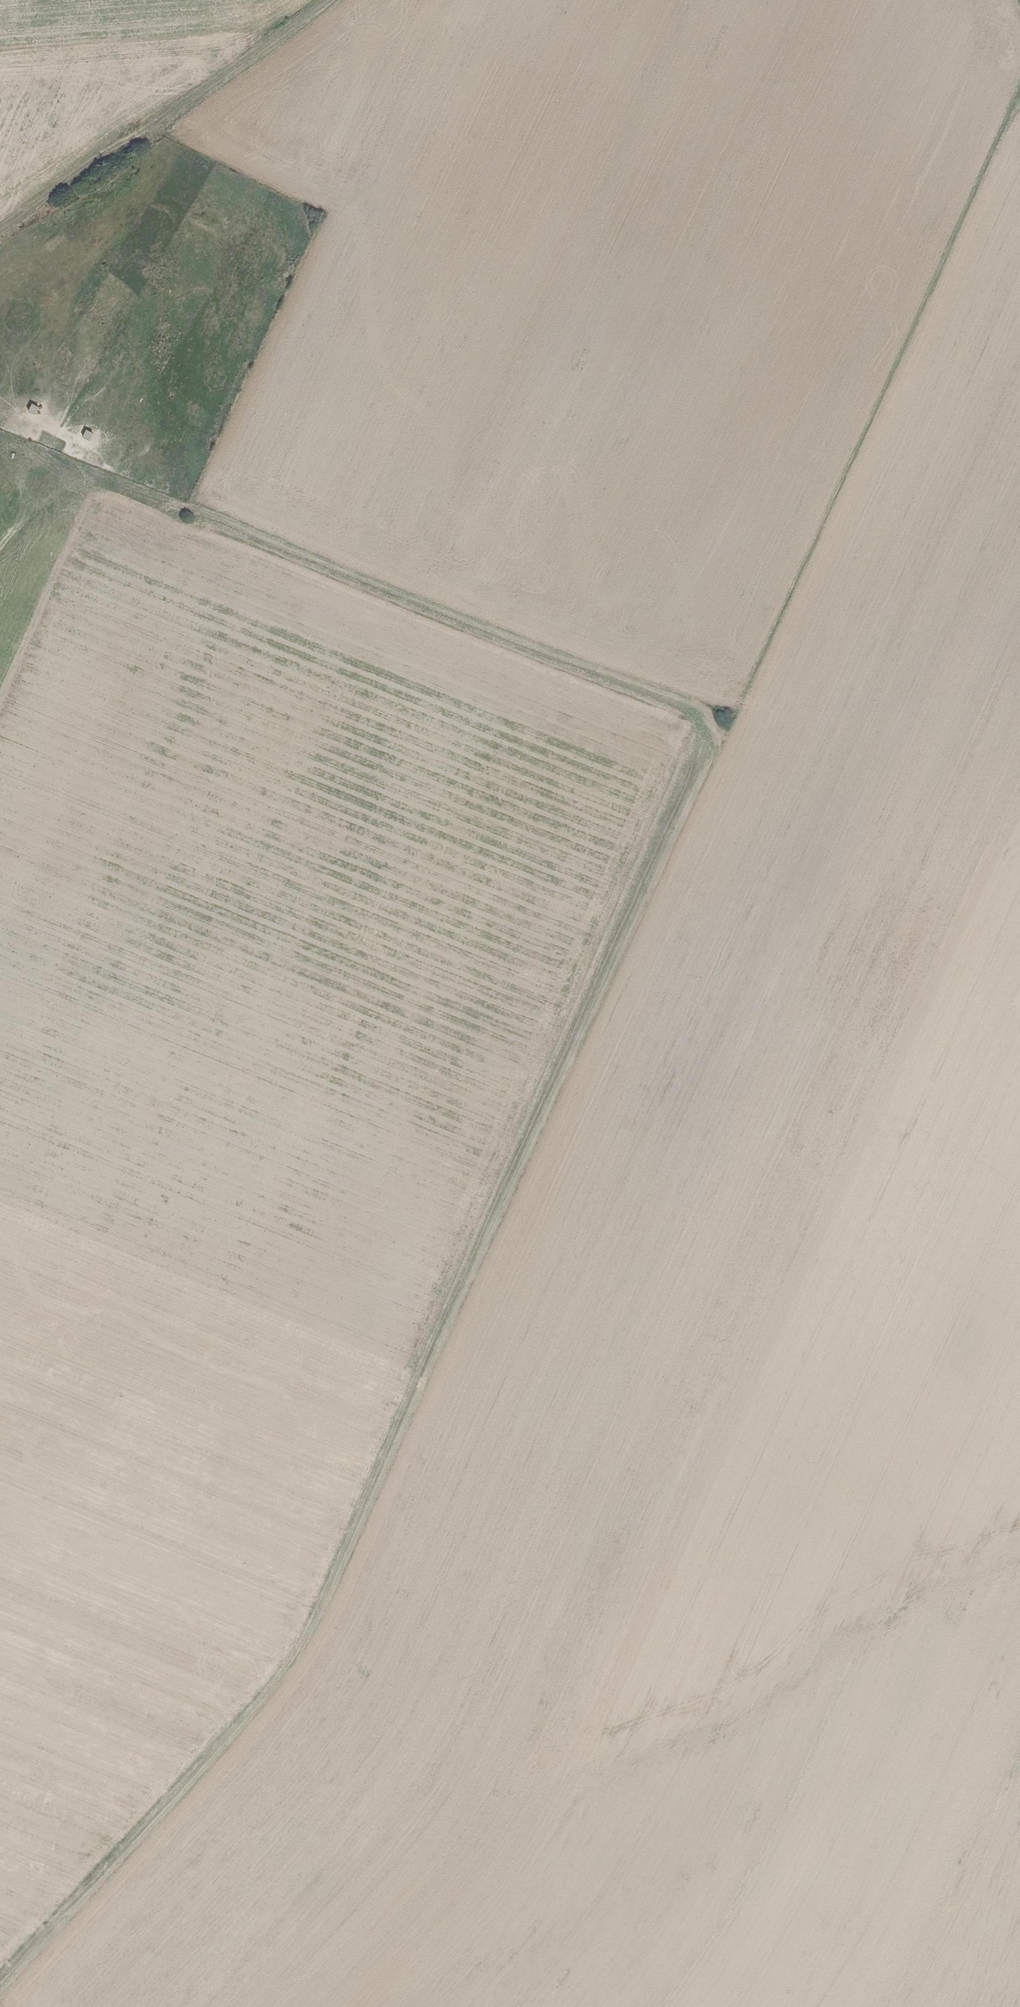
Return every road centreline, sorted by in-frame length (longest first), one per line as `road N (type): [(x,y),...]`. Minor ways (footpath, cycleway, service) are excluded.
road 1 (track): [(330,0),(286,43),(0,237)]

